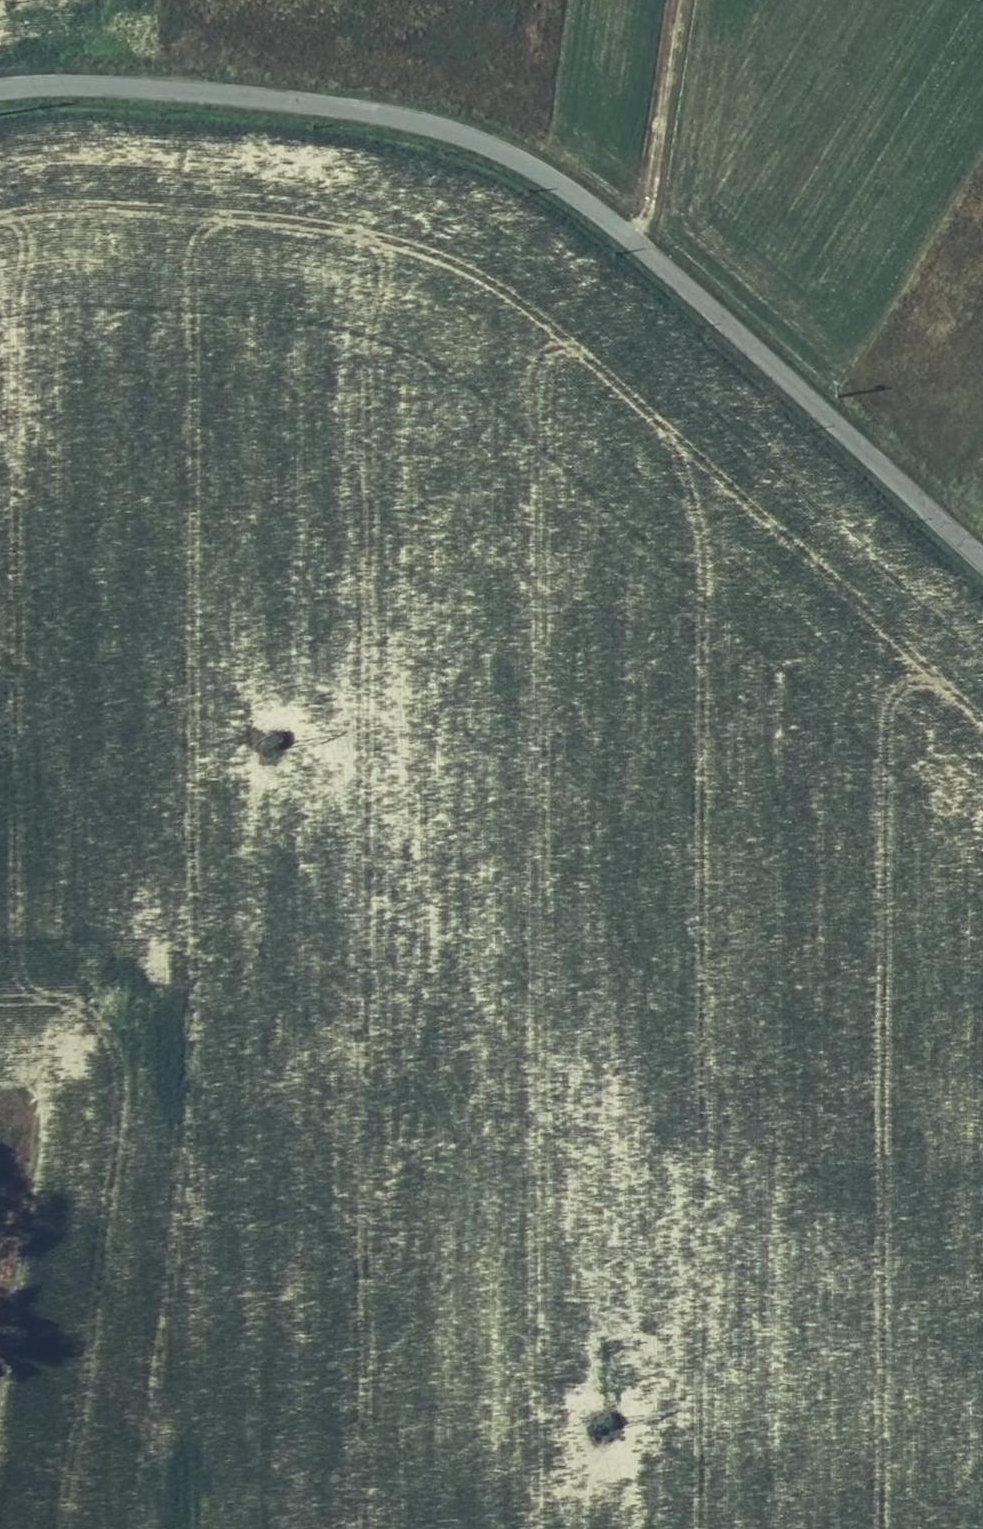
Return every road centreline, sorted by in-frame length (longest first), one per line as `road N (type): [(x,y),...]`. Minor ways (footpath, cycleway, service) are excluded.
road 1 (unclassified): [(0,79),(234,81),(473,132),(613,220),(982,553)]
road 2 (track): [(640,244),(654,226),(693,0)]

